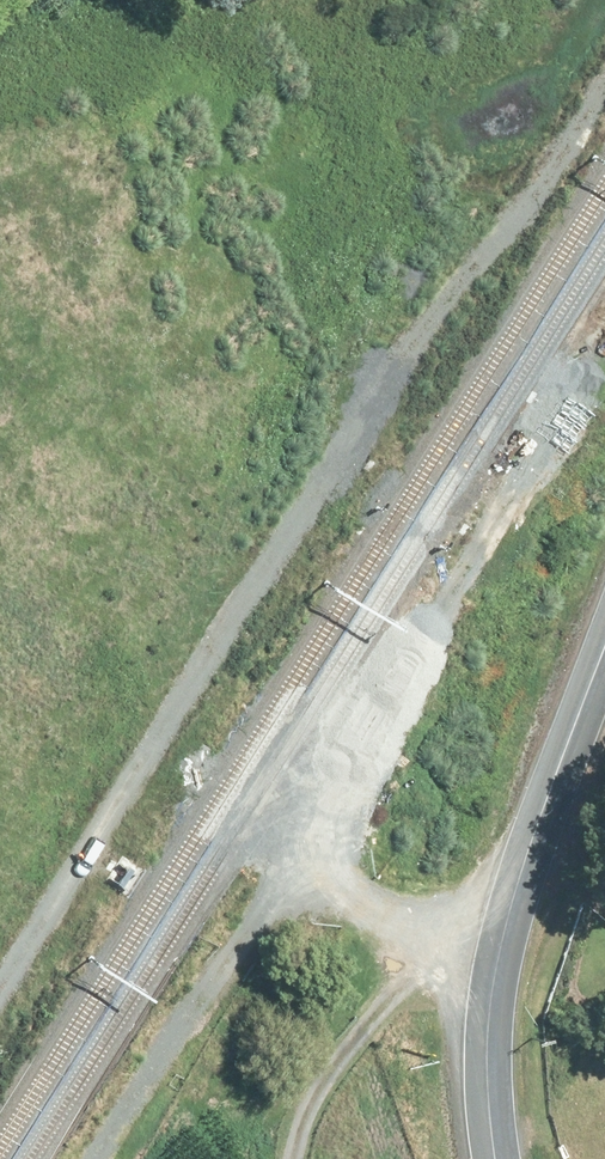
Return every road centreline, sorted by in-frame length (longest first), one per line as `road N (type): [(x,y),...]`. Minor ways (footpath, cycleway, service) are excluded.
road 1 (track): [(604,63),(318,457),(0,979)]
road 2 (track): [(604,335),(87,1158)]
road 3 (tertiary): [(604,654),(501,944),(489,1033),(497,1158)]
road 4 (track): [(205,823),(272,864),(501,944)]

